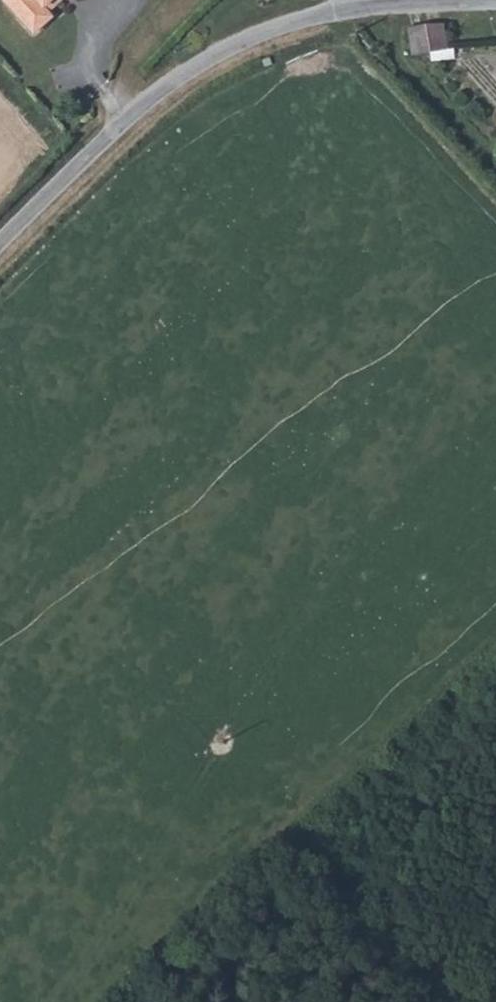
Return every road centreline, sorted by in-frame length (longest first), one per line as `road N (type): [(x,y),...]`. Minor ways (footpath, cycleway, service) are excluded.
road 1 (unclassified): [(0,247),(127,119),(209,53),(316,13),(394,0)]

